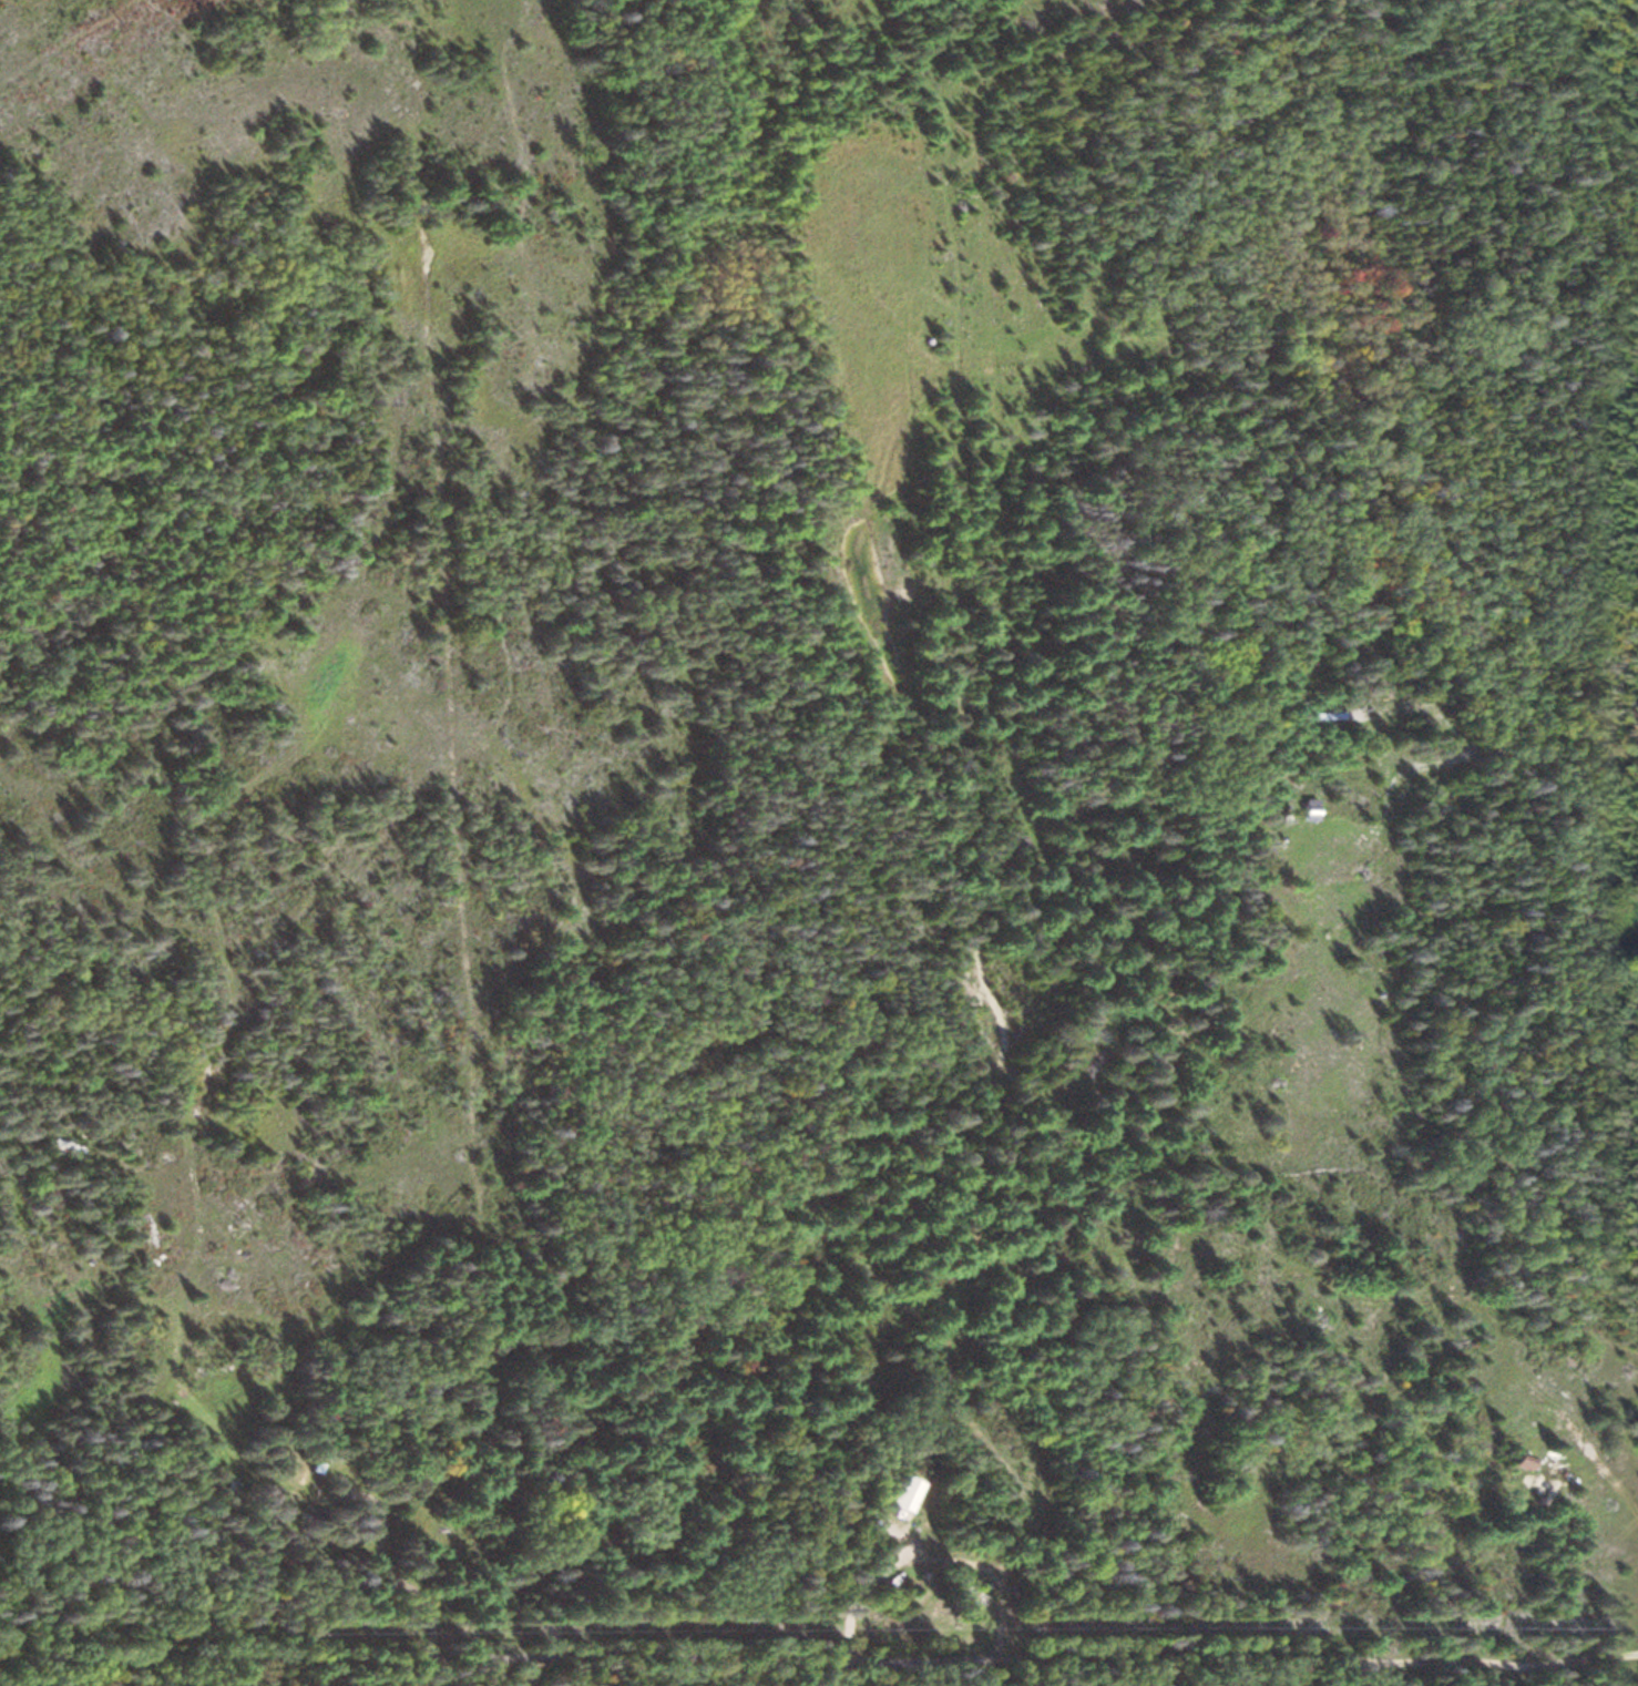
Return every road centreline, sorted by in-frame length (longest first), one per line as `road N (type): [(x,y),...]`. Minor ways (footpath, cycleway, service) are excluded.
road 1 (residential): [(1637,1653),(0,1662)]

